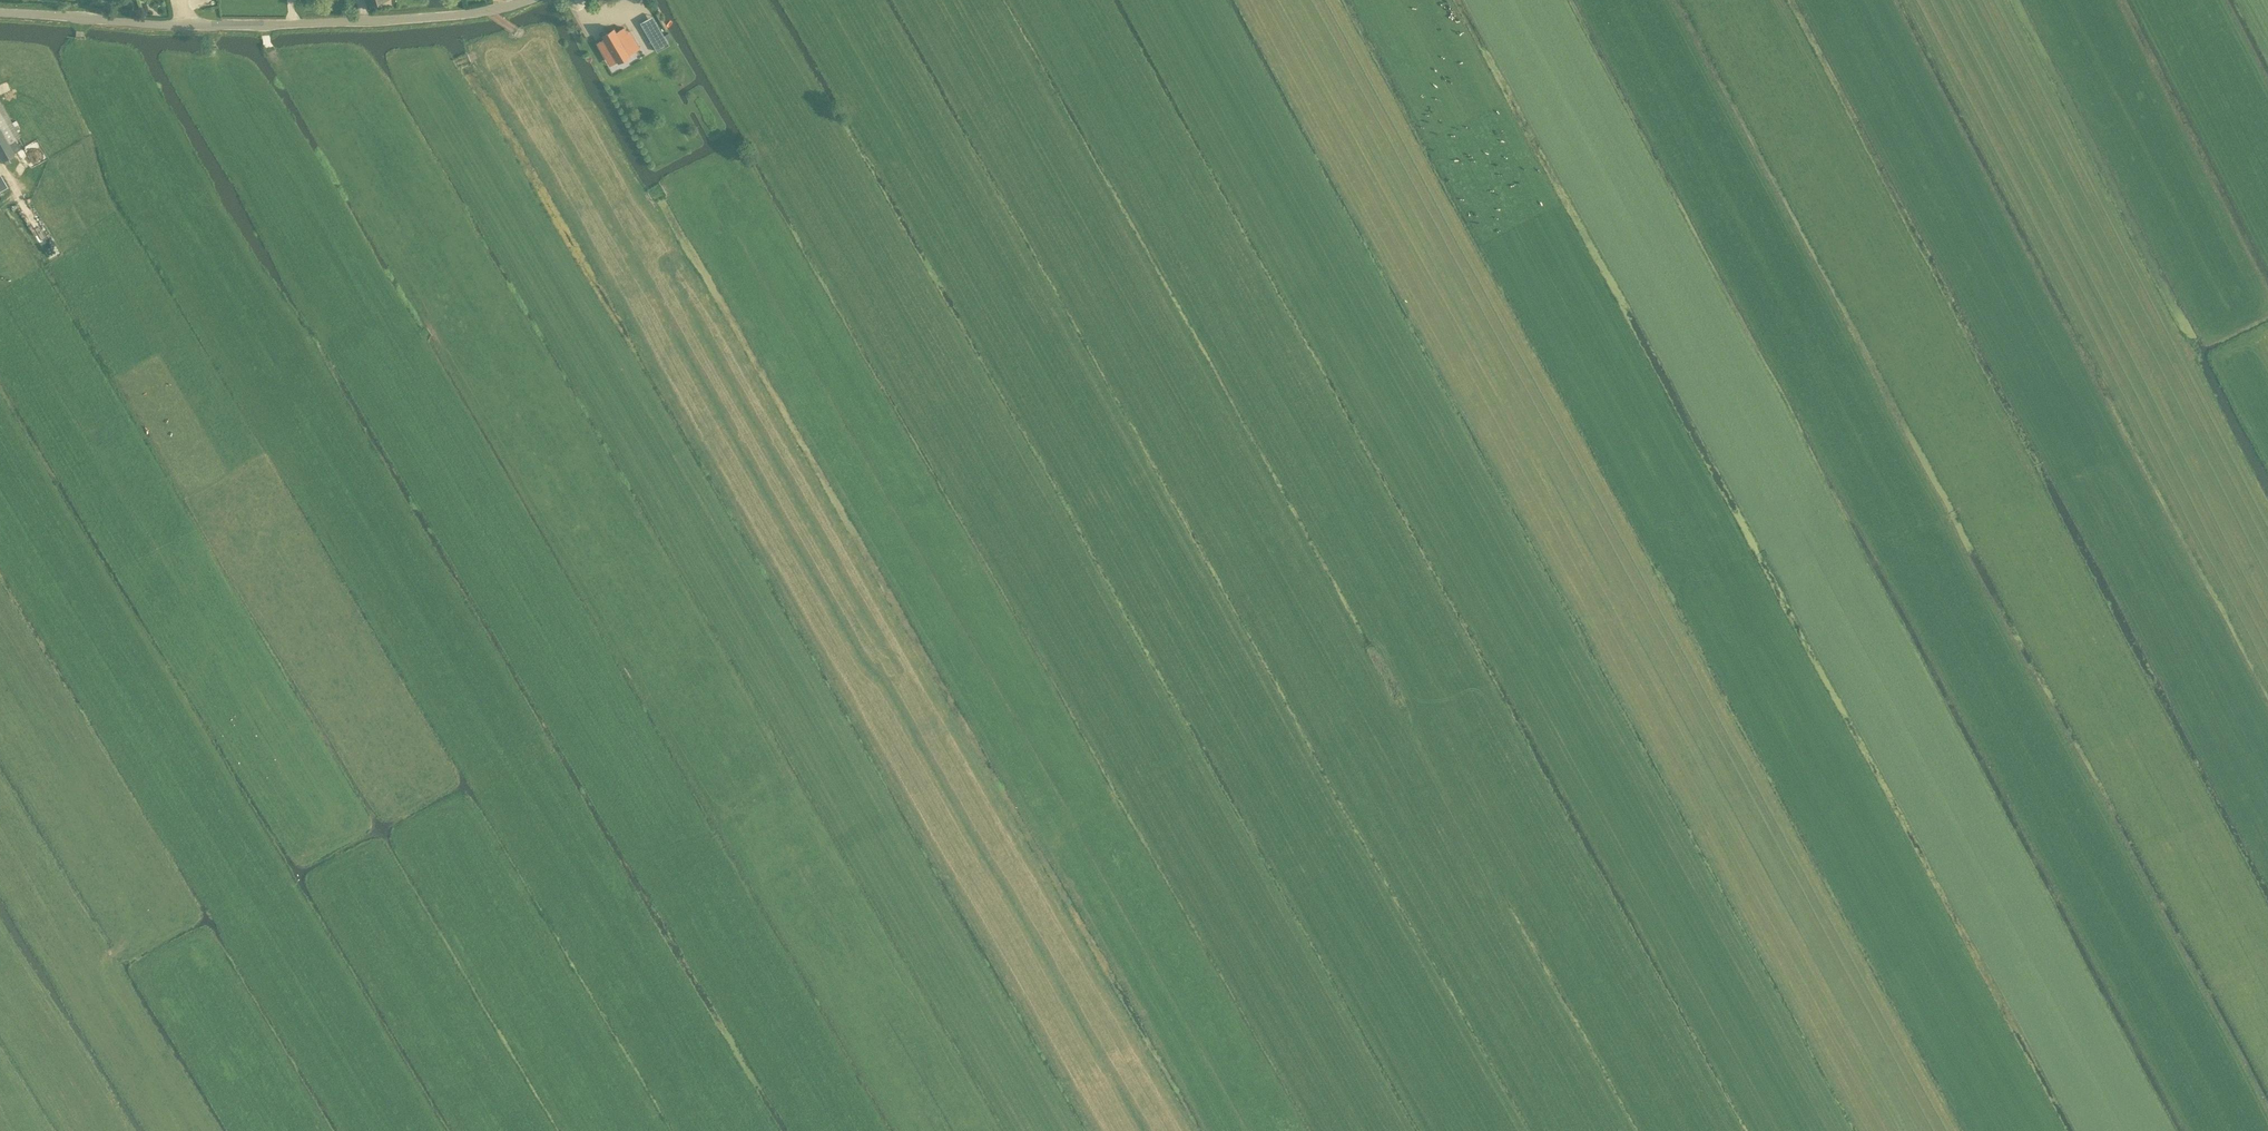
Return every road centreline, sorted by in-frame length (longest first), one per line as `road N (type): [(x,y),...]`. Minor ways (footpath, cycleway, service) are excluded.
road 1 (unclassified): [(0,13),(254,25),(468,14),(525,0)]

